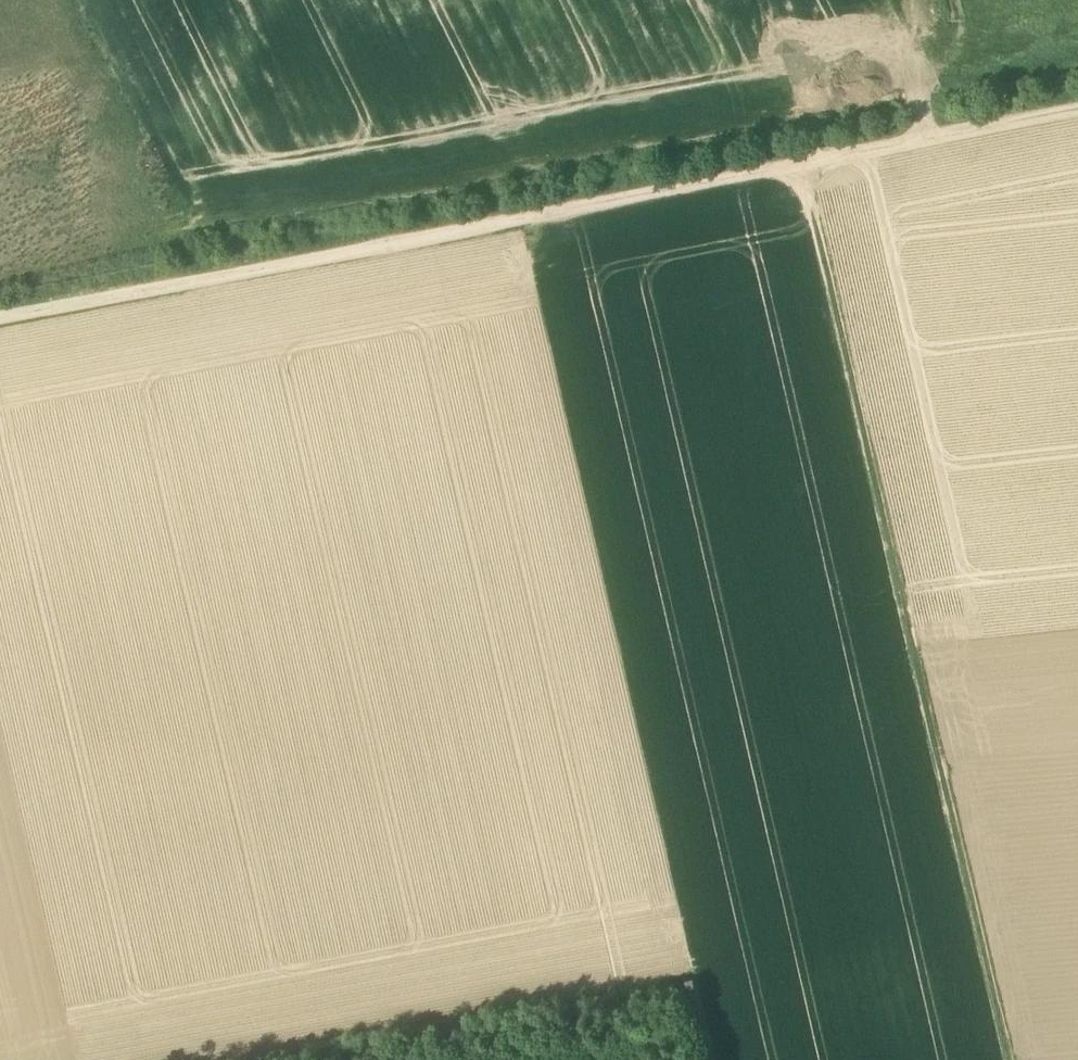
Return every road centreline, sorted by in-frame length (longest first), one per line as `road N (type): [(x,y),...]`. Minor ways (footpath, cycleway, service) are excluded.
road 1 (track): [(1077,107),(0,315)]
road 2 (track): [(796,163),(994,1059)]

